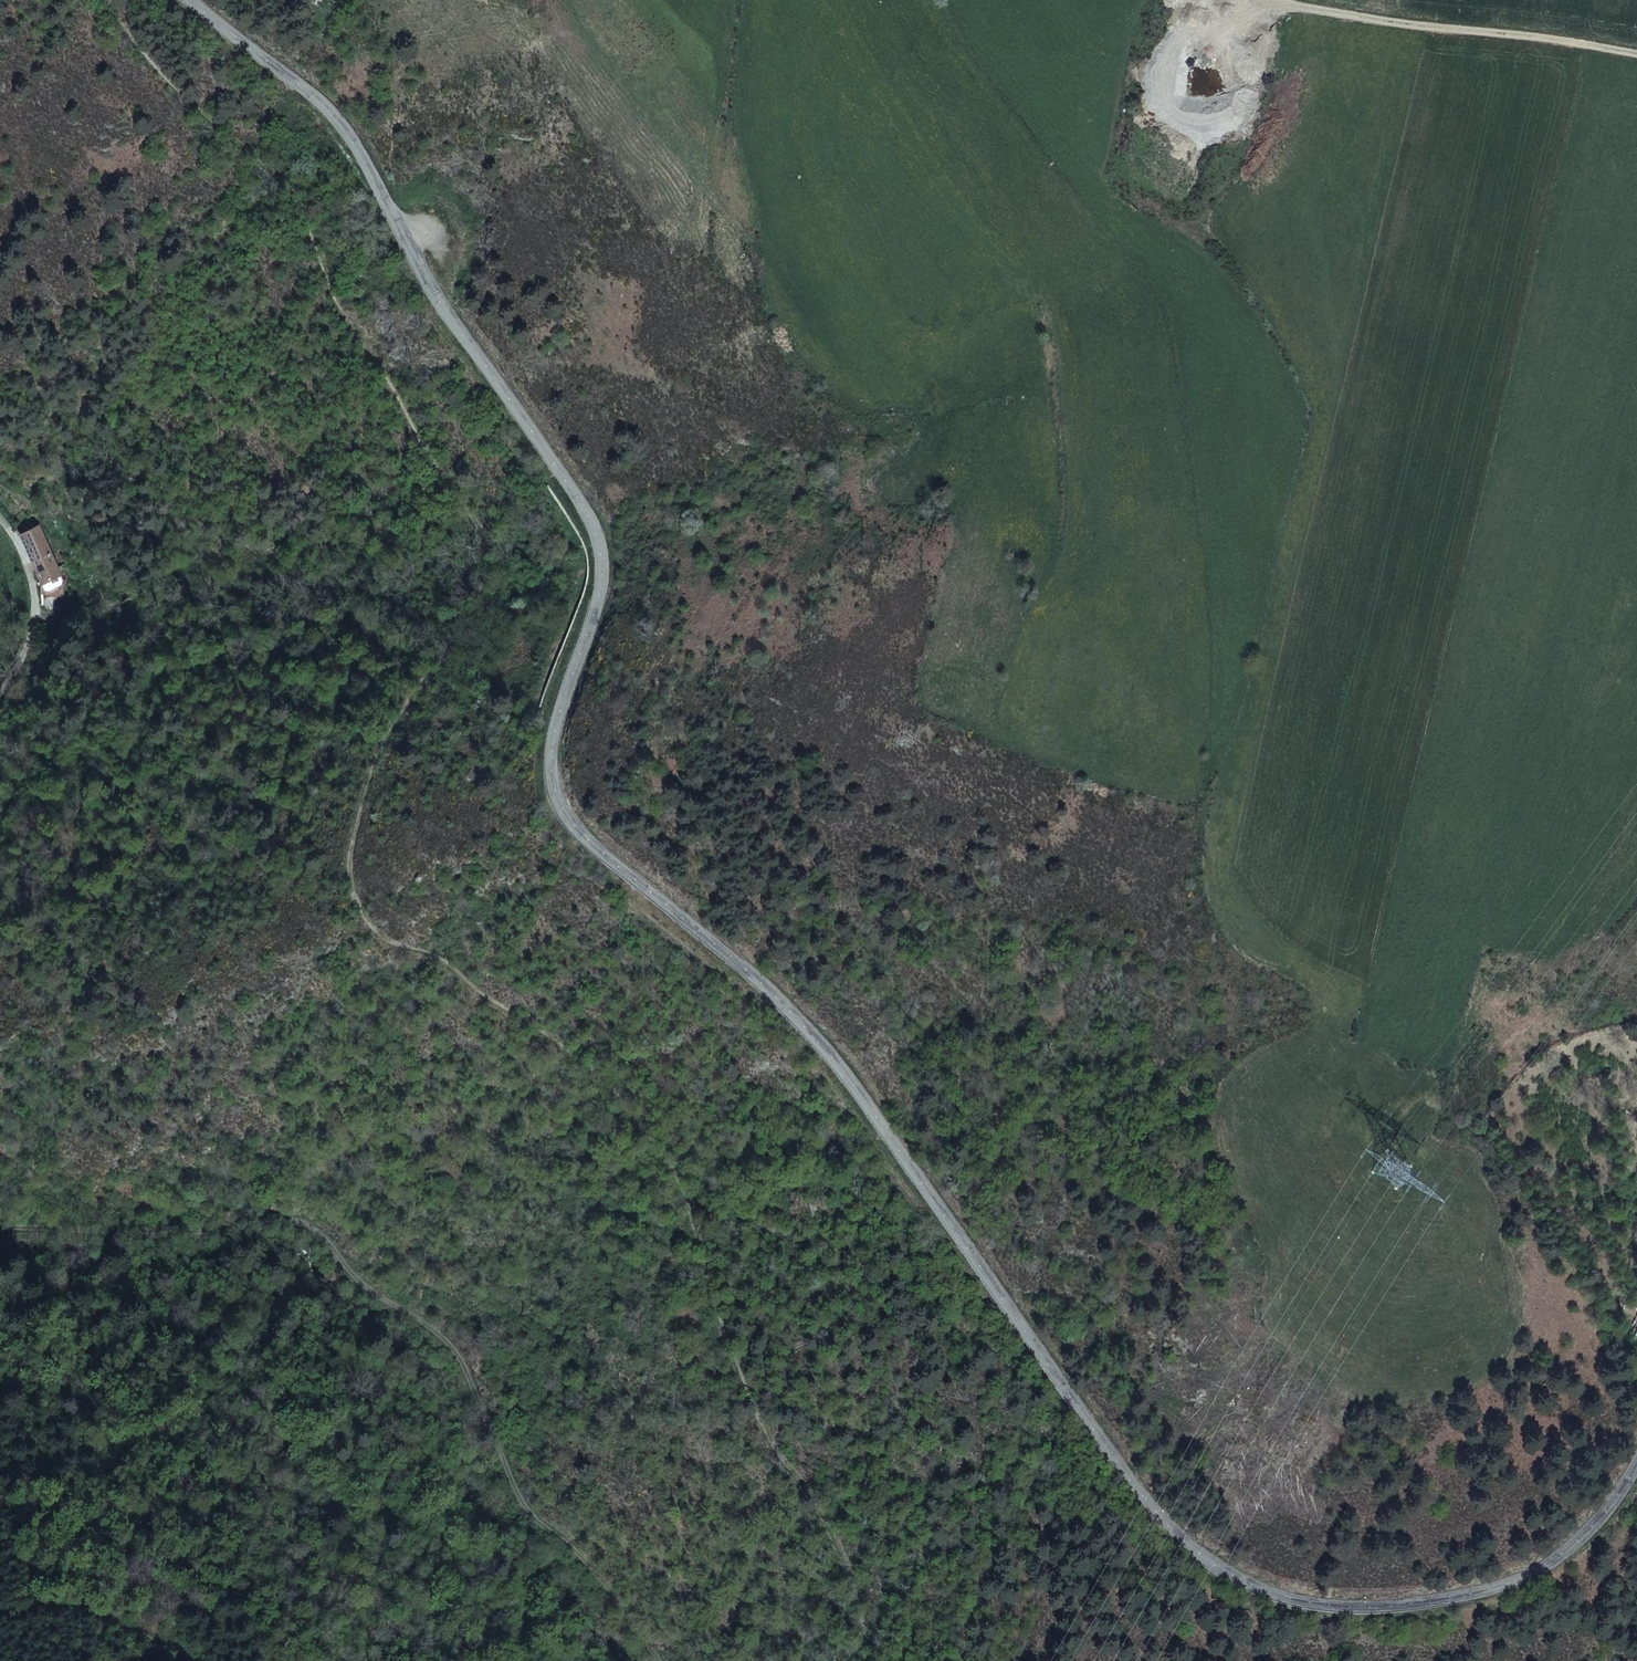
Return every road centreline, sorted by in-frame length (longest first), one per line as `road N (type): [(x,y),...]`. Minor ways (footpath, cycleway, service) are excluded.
road 1 (tertiary): [(181,0),(308,94),(364,153),(430,290),(595,514),(607,584),(558,727),(549,784),(574,833),(766,986),(887,1117),(1154,1515),(1265,1600),(1405,1617),(1534,1586),(1613,1513),(1636,1466)]
road 2 (track): [(1316,0),(1636,50)]
road 3 (track): [(0,1614),(73,1601),(152,1636),(103,1660)]
road 4 (unclassified): [(0,694),(34,613),(25,559),(0,519)]

